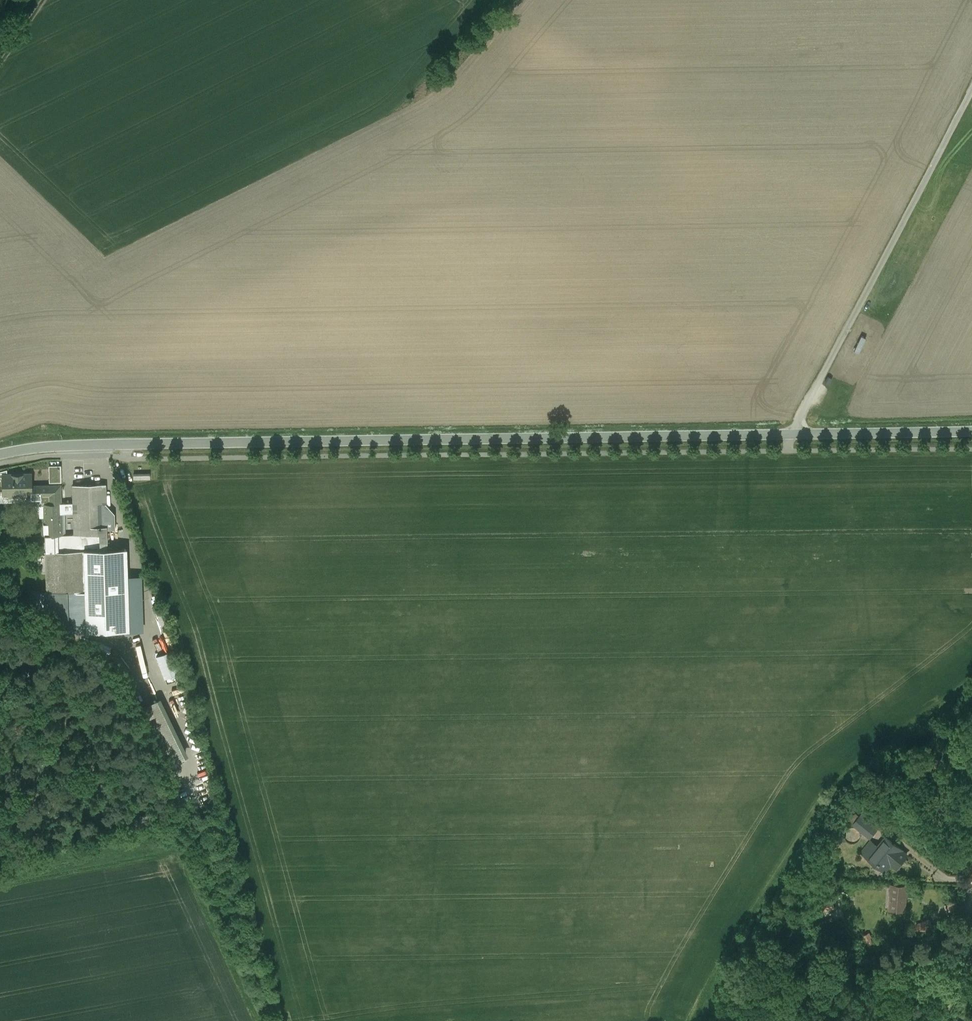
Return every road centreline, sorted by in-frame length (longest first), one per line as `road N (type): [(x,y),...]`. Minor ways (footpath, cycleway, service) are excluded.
road 1 (secondary): [(971,431),(49,446),(0,455)]

